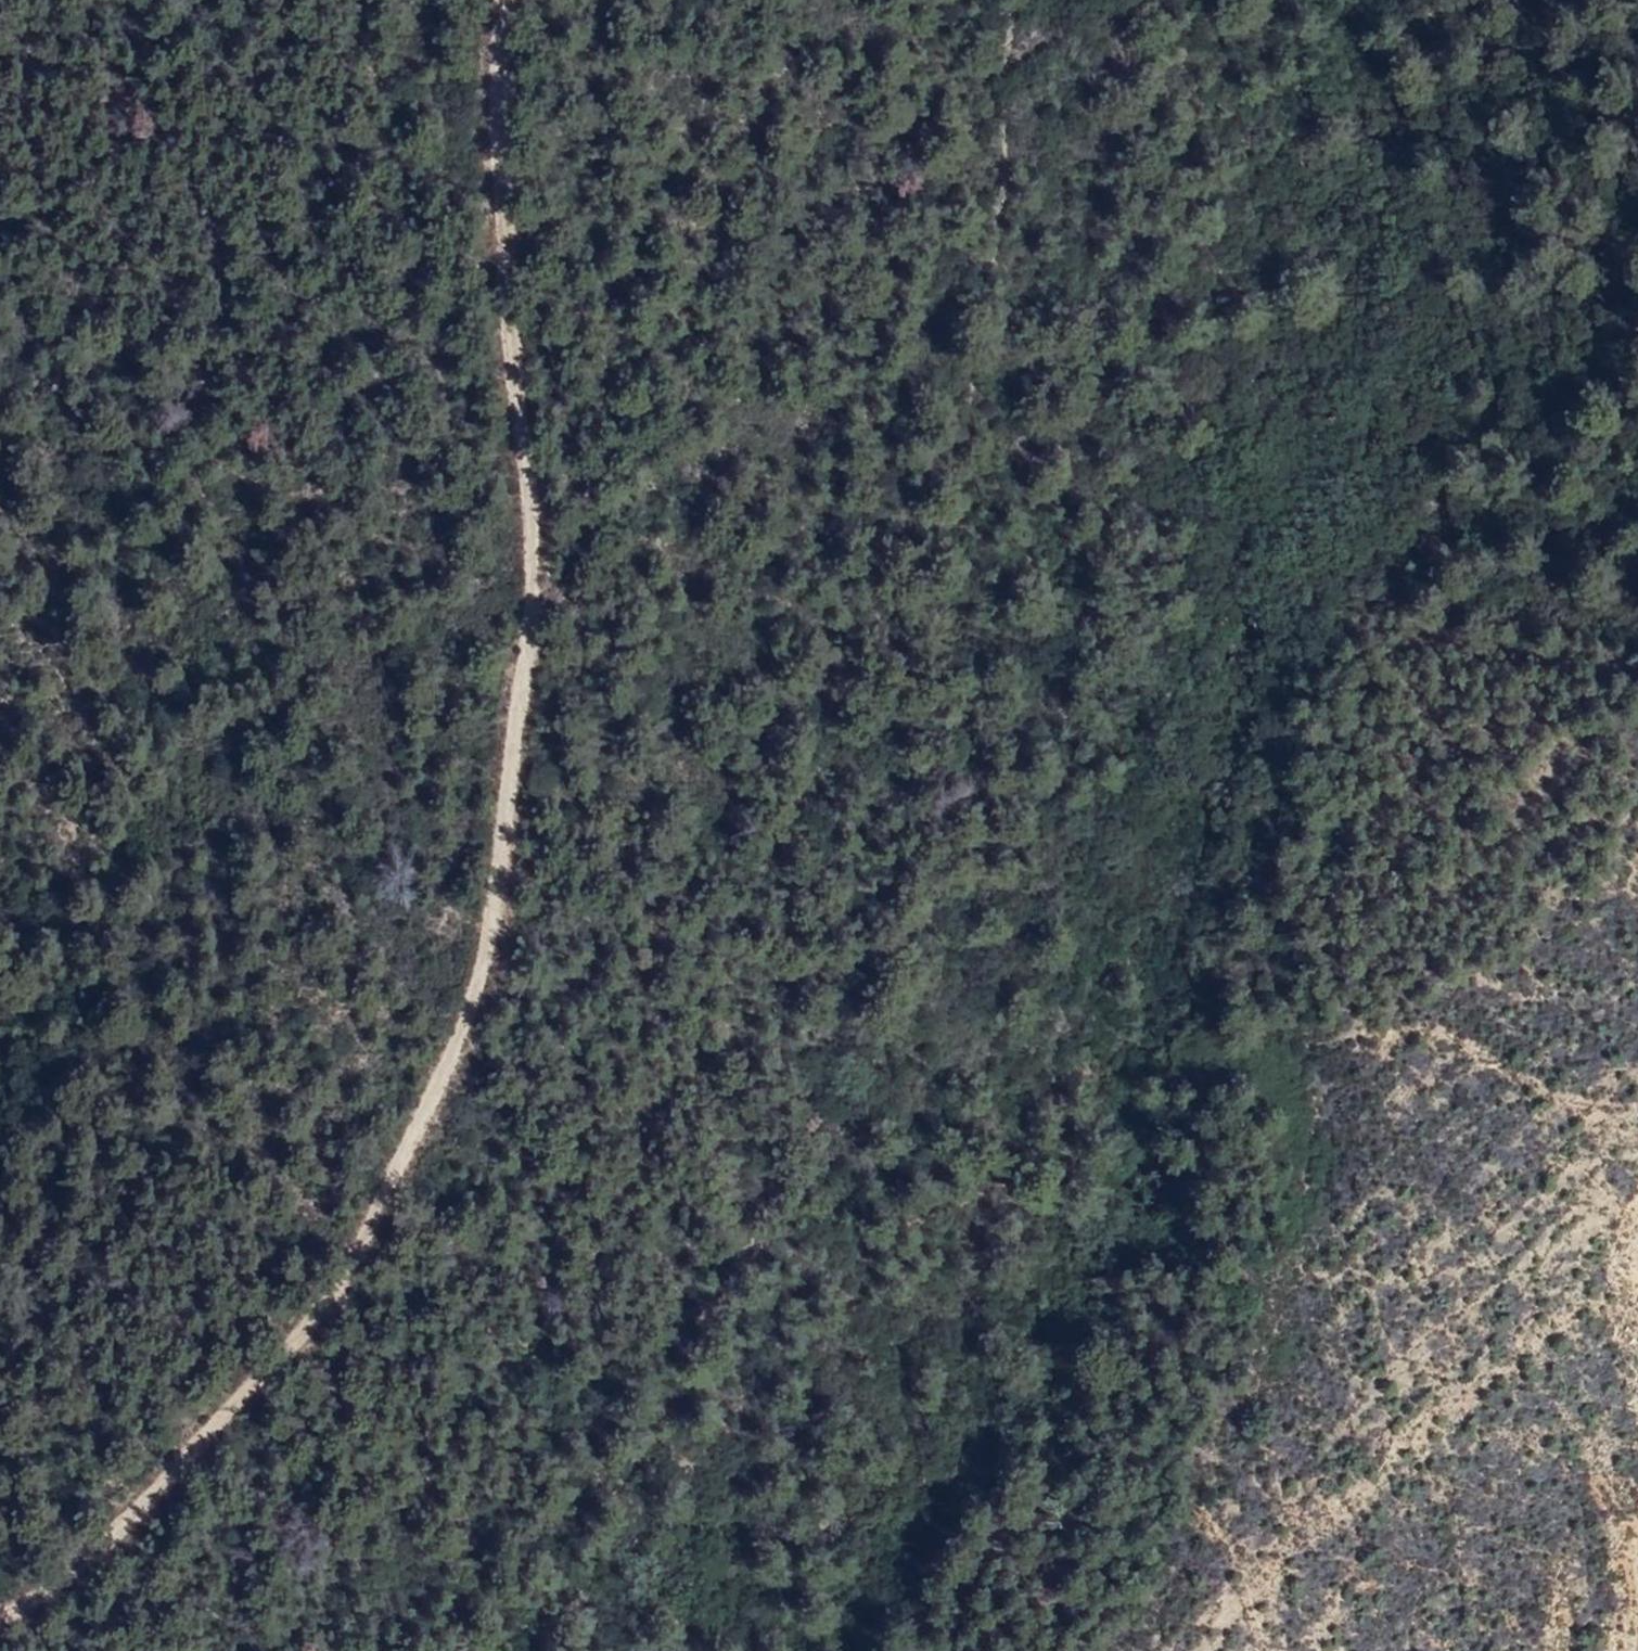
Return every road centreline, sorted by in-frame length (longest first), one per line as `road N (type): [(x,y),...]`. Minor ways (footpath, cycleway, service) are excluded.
road 1 (track): [(513,0),(486,145),(537,583),(491,886),(440,1098),(367,1256),(228,1396),(142,1508),(55,1591),(0,1620)]

